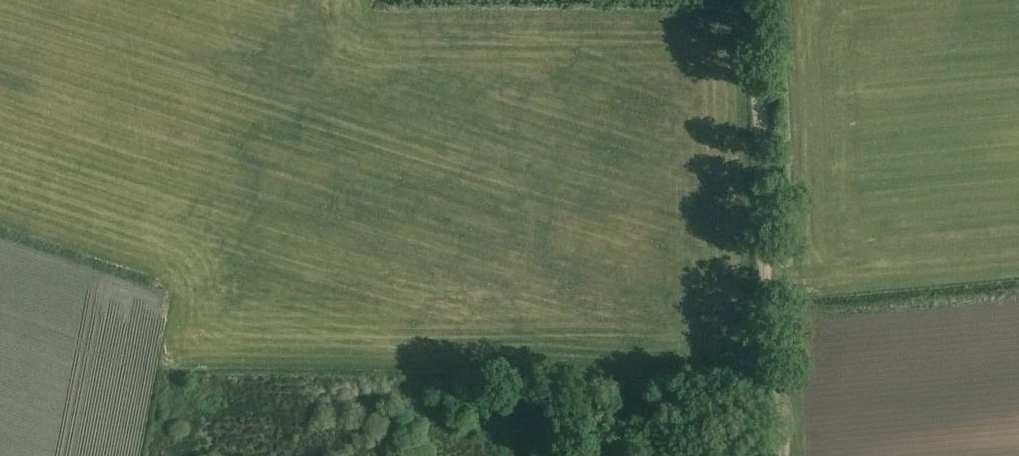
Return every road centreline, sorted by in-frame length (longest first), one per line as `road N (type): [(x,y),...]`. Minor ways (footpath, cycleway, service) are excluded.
road 1 (track): [(761,0),(777,455)]

